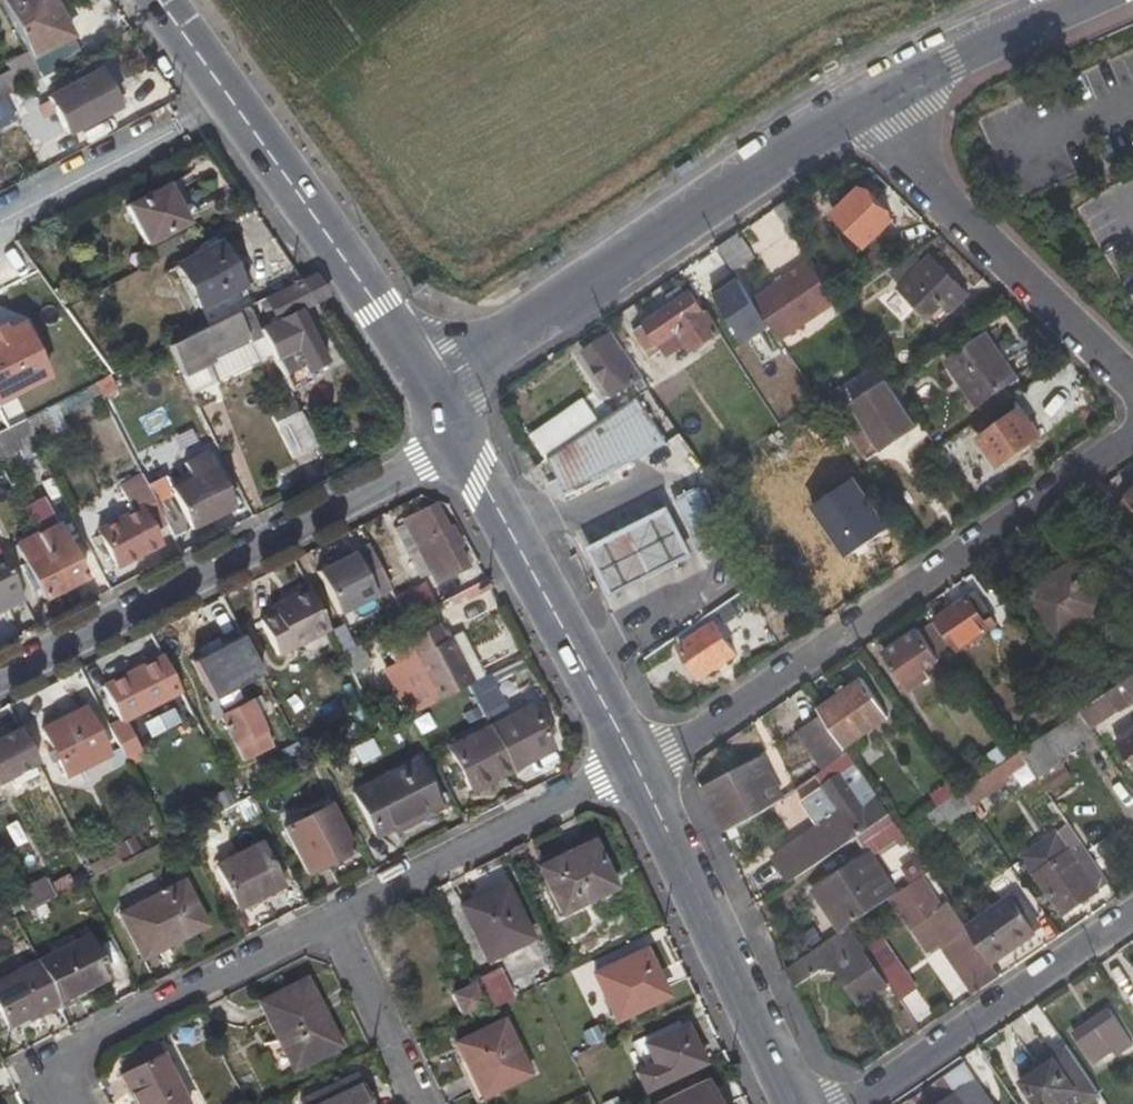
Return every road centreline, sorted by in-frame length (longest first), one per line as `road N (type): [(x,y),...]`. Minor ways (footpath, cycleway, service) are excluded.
road 1 (residential): [(640,768),(1132,470)]
road 2 (residential): [(426,394),(882,96)]
road 3 (residential): [(0,681),(457,447)]
road 4 (tertiary): [(158,0),(379,310),(426,394)]
road 5 (residential): [(882,96),(933,197),(1132,398)]
road 6 (tertiary): [(640,768),(799,1103)]
road 7 (tertiary): [(457,447),(640,768)]
road 8 (residential): [(55,1103),(41,1078),(337,920)]
road 9 (residential): [(337,920),(640,768)]
road 10 (residential): [(855,1103),(1132,914)]
road 11 (residential): [(882,96),(1081,0)]
road 12 (residential): [(429,1103),(337,920)]

